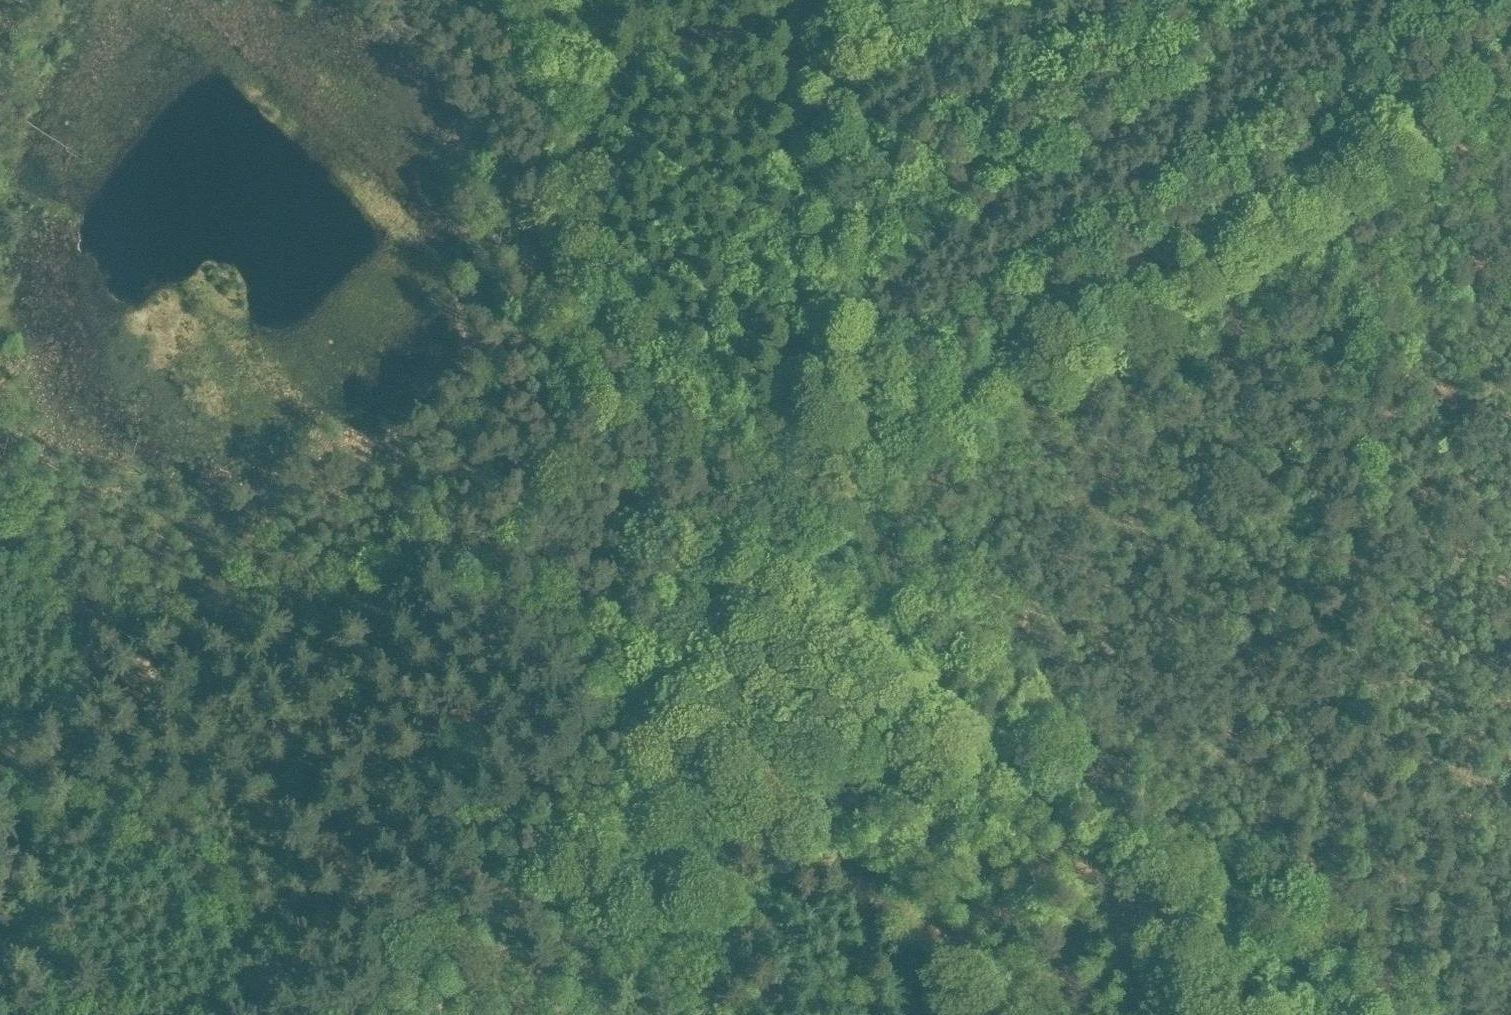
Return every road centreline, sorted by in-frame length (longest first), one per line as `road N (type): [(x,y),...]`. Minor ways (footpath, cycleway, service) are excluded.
road 1 (track): [(786,479),(1510,33)]
road 2 (track): [(786,479),(748,470),(570,306),(556,269),(546,179),(521,74),(466,0)]
road 3 (track): [(786,479),(418,919)]
road 4 (track): [(0,538),(418,919)]
road 5 (track): [(795,0),(786,479)]
road 6 (track): [(418,919),(524,1014)]
road 7 (track): [(418,919),(341,1014)]

